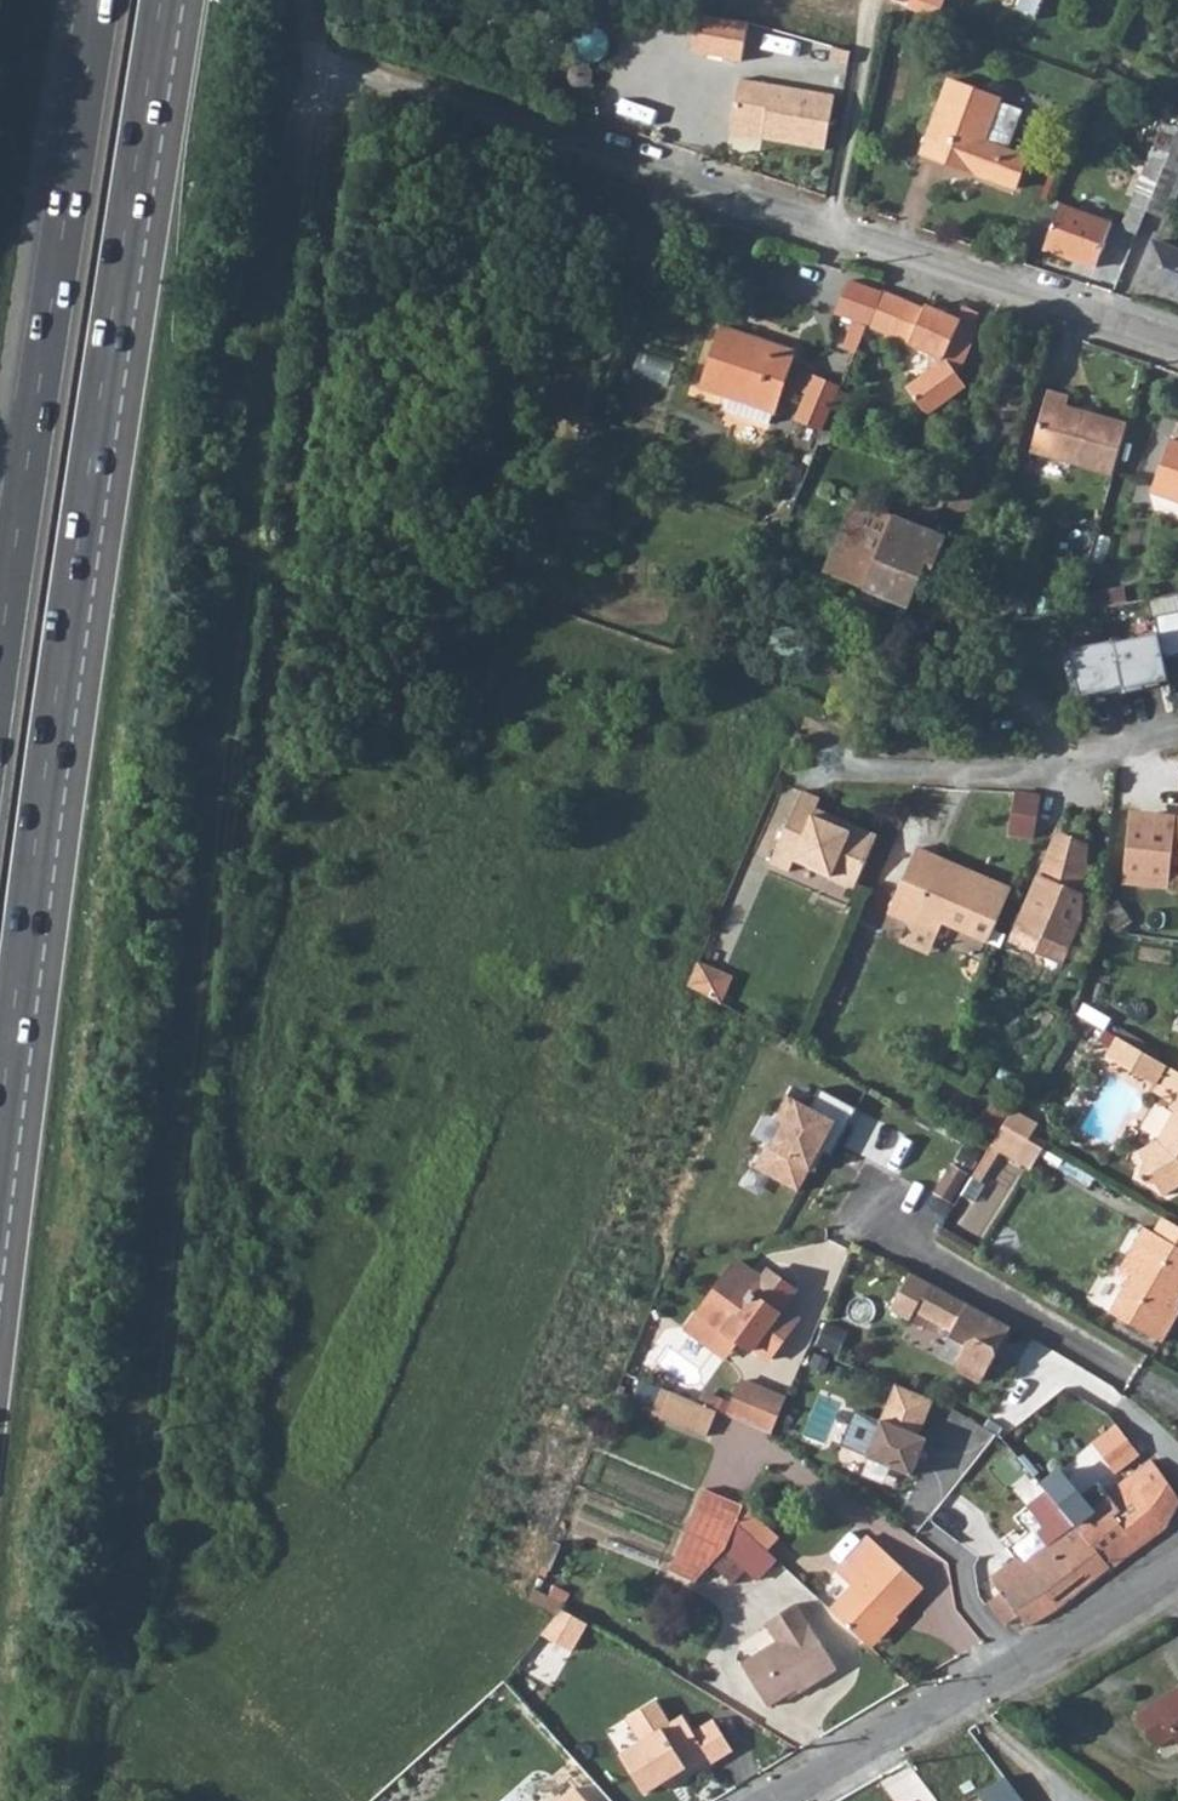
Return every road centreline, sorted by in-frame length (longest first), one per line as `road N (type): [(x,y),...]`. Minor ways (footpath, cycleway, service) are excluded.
road 1 (track): [(664,167),(352,77),(315,83),(289,191),(114,1672),(90,1717),(85,1800)]
road 2 (trunk): [(0,1396),(133,380),(195,0)]
road 3 (trunk): [(0,1130),(164,0)]
road 4 (trunk): [(100,0),(0,659)]
road 5 (residential): [(1177,350),(664,167)]
road 6 (unclassified): [(766,1800),(1177,1564)]
road 7 (residential): [(1177,733),(1072,767),(931,777),(816,762)]
road 8 (residential): [(894,1215),(934,1261),(1177,1412)]

